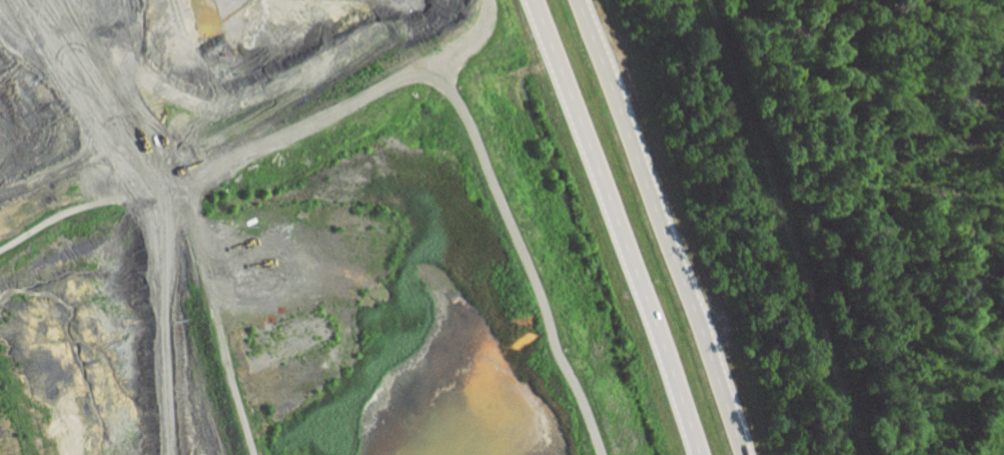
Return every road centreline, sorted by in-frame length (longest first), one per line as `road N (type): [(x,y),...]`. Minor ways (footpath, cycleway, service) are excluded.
road 1 (trunk): [(530,0),(701,454)]
road 2 (trunk): [(742,454),(577,0)]
road 3 (track): [(702,0),(857,454)]

